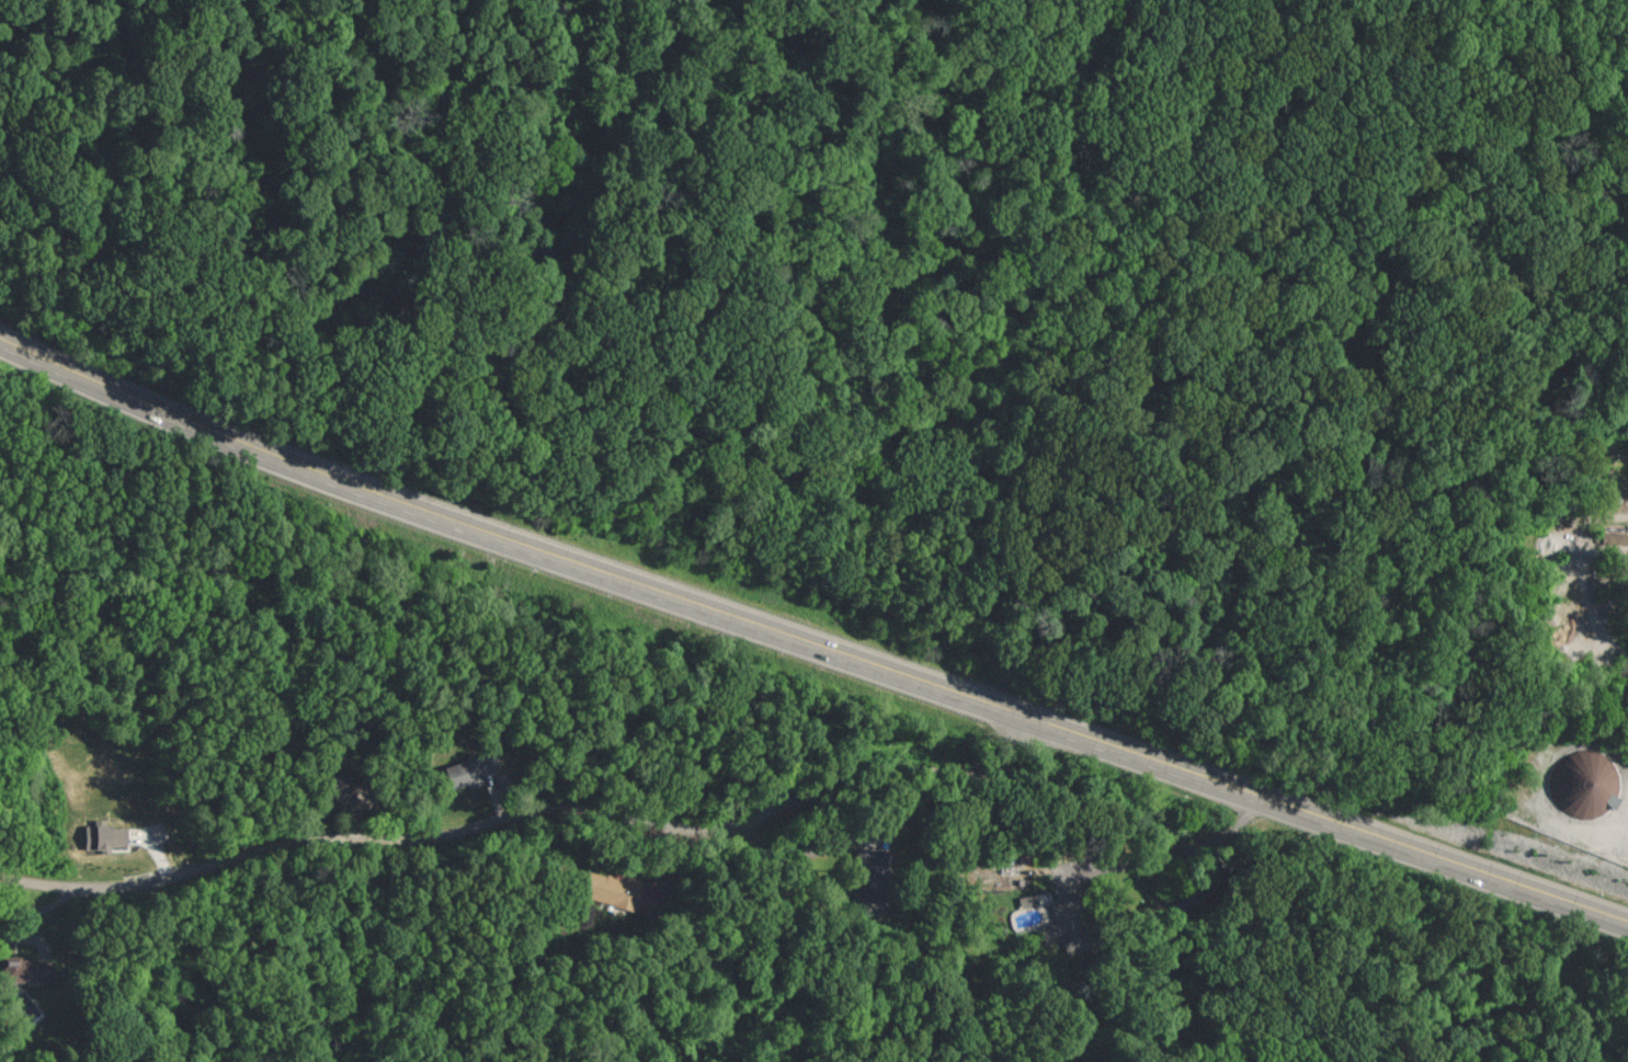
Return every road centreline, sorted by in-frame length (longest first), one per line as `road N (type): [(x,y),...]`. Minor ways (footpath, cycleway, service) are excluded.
road 1 (primary): [(1627,924),(583,570),(219,436),(0,341)]
road 2 (residential): [(0,869),(162,887),(303,847),(436,836),(555,812),(721,834),(853,777),(978,775),(1041,723)]

